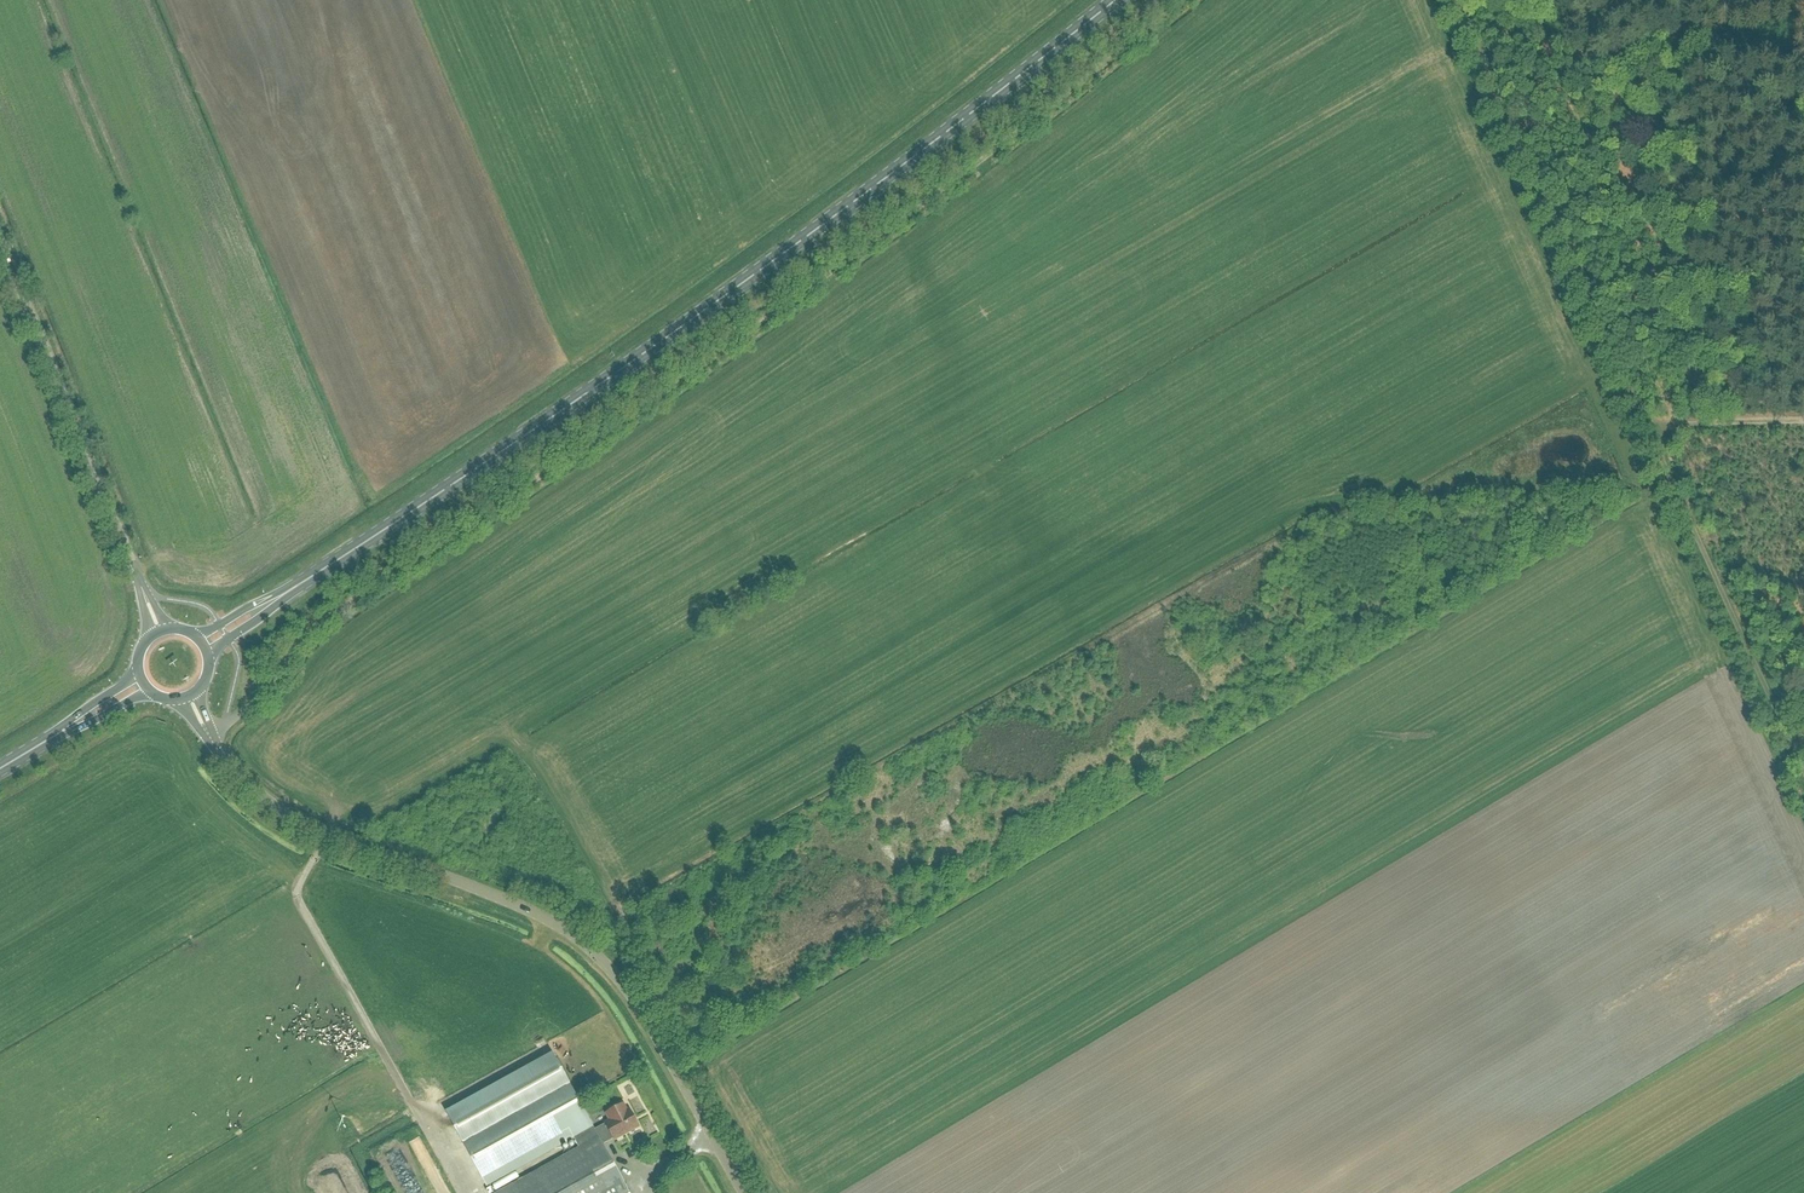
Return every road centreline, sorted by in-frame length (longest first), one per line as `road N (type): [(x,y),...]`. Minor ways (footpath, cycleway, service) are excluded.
road 1 (track): [(226,724),(259,698),(317,625),(772,316),(1187,0)]
road 2 (primary): [(1114,0),(798,243),(273,601)]
road 3 (track): [(1460,0),(1803,773)]
road 4 (tertiary): [(744,1192),(638,1005),(588,948),(522,907),(307,825),(248,784),(208,734)]
road 5 (unclassified): [(160,631),(0,240)]
road 6 (track): [(1803,425),(1641,426)]

